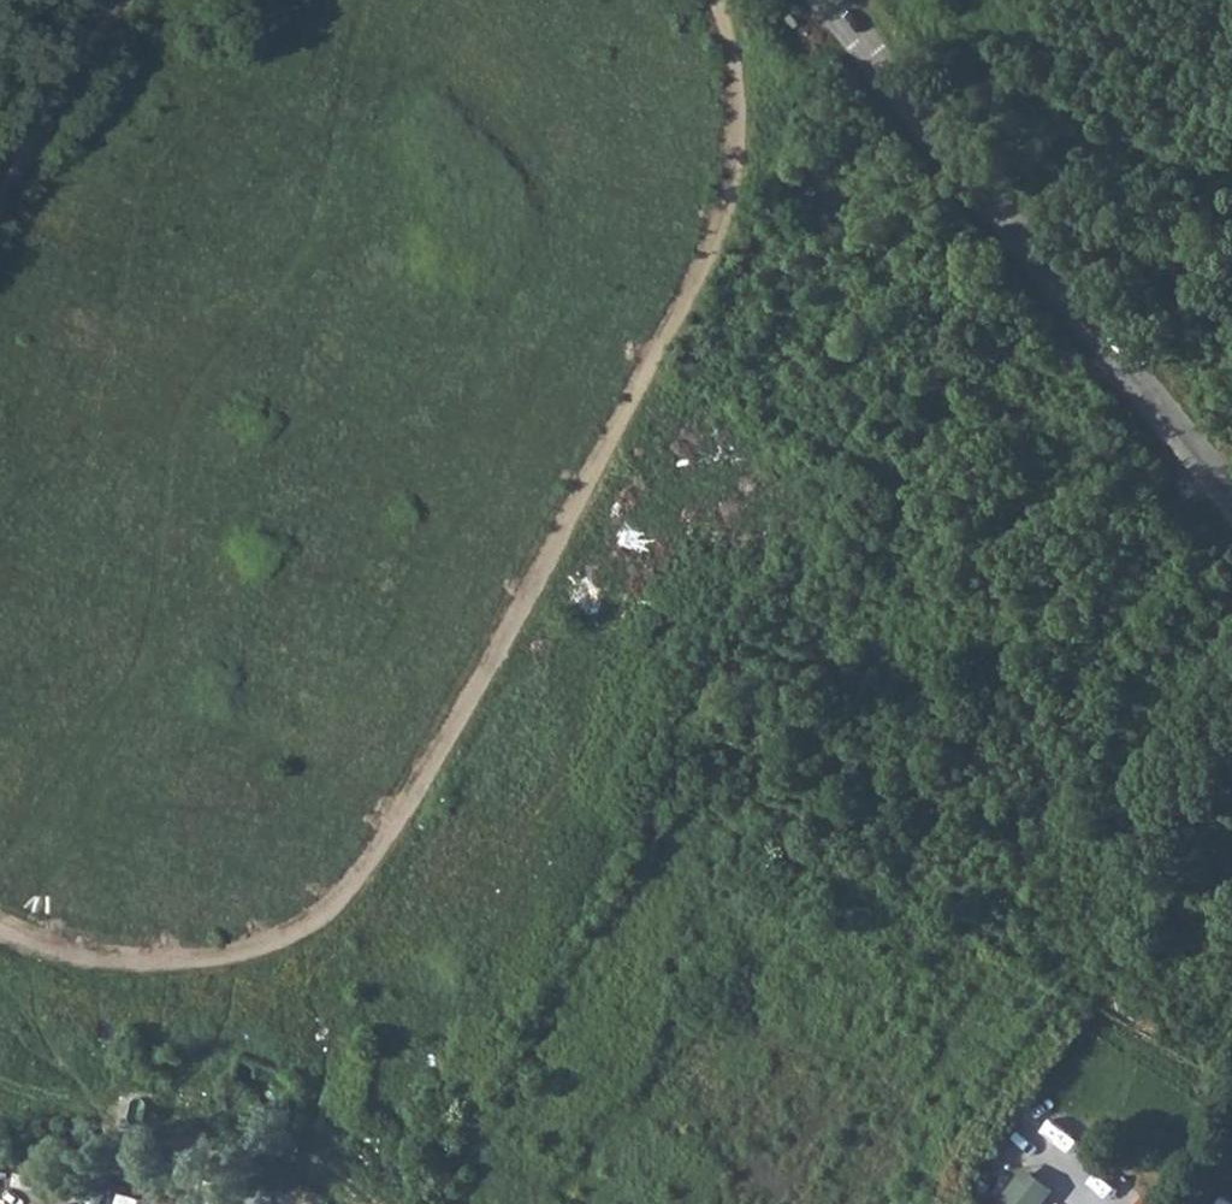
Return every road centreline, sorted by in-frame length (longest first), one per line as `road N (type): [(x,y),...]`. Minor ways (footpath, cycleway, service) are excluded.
road 1 (unclassified): [(819,0),(1231,504)]

